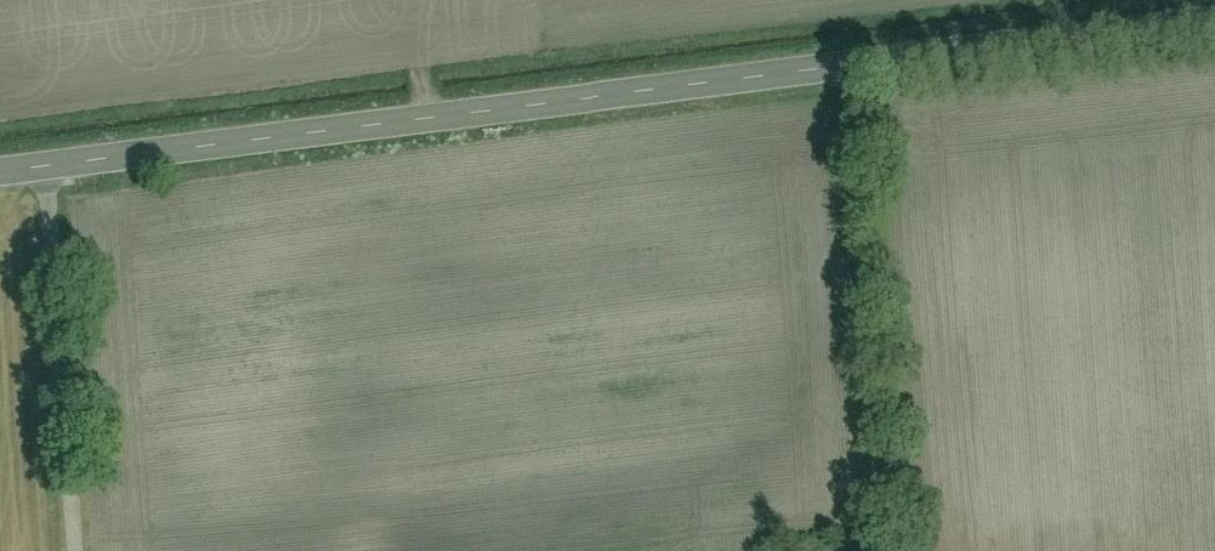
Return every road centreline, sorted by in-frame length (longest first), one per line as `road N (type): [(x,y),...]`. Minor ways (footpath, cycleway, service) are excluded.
road 1 (tertiary): [(0,173),(1214,31)]
road 2 (track): [(859,76),(887,550)]
road 3 (track): [(47,167),(73,550)]

